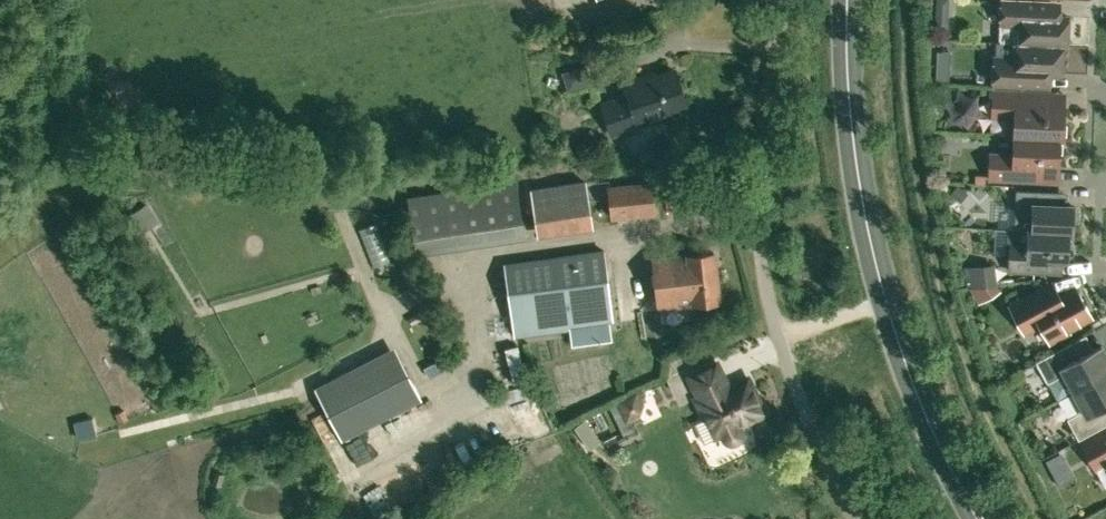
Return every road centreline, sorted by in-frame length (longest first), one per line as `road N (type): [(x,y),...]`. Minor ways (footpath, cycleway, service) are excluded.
road 1 (residential): [(779,336),(764,274),(759,179),(784,60),(786,0)]
road 2 (secondary): [(891,303),(857,207),(841,0)]
road 3 (secondary): [(973,518),(891,303)]
road 4 (residential): [(856,518),(779,336)]

